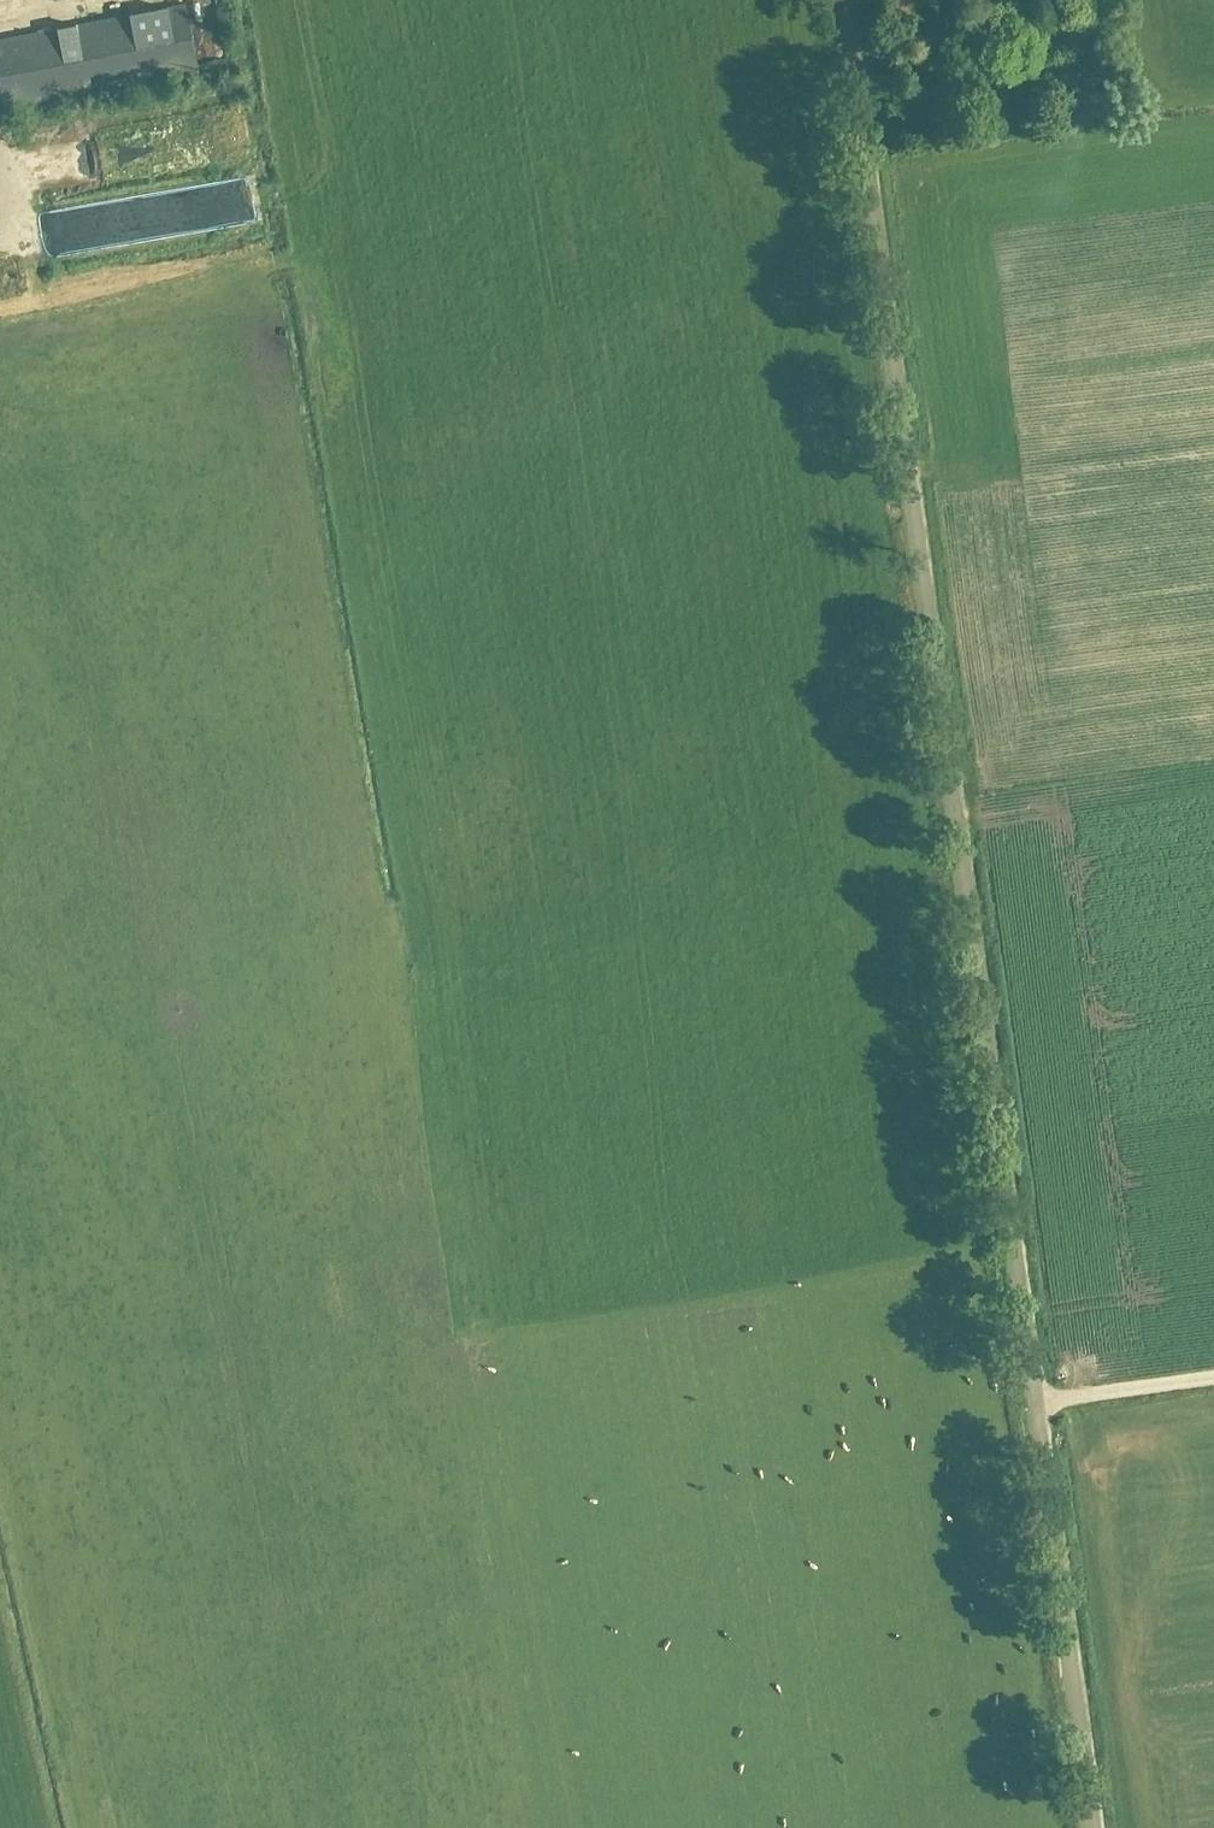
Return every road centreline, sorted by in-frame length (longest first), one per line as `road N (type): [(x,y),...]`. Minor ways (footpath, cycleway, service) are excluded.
road 1 (unclassified): [(1089,1827),(841,0)]
road 2 (track): [(1213,1379),(1032,1403)]

